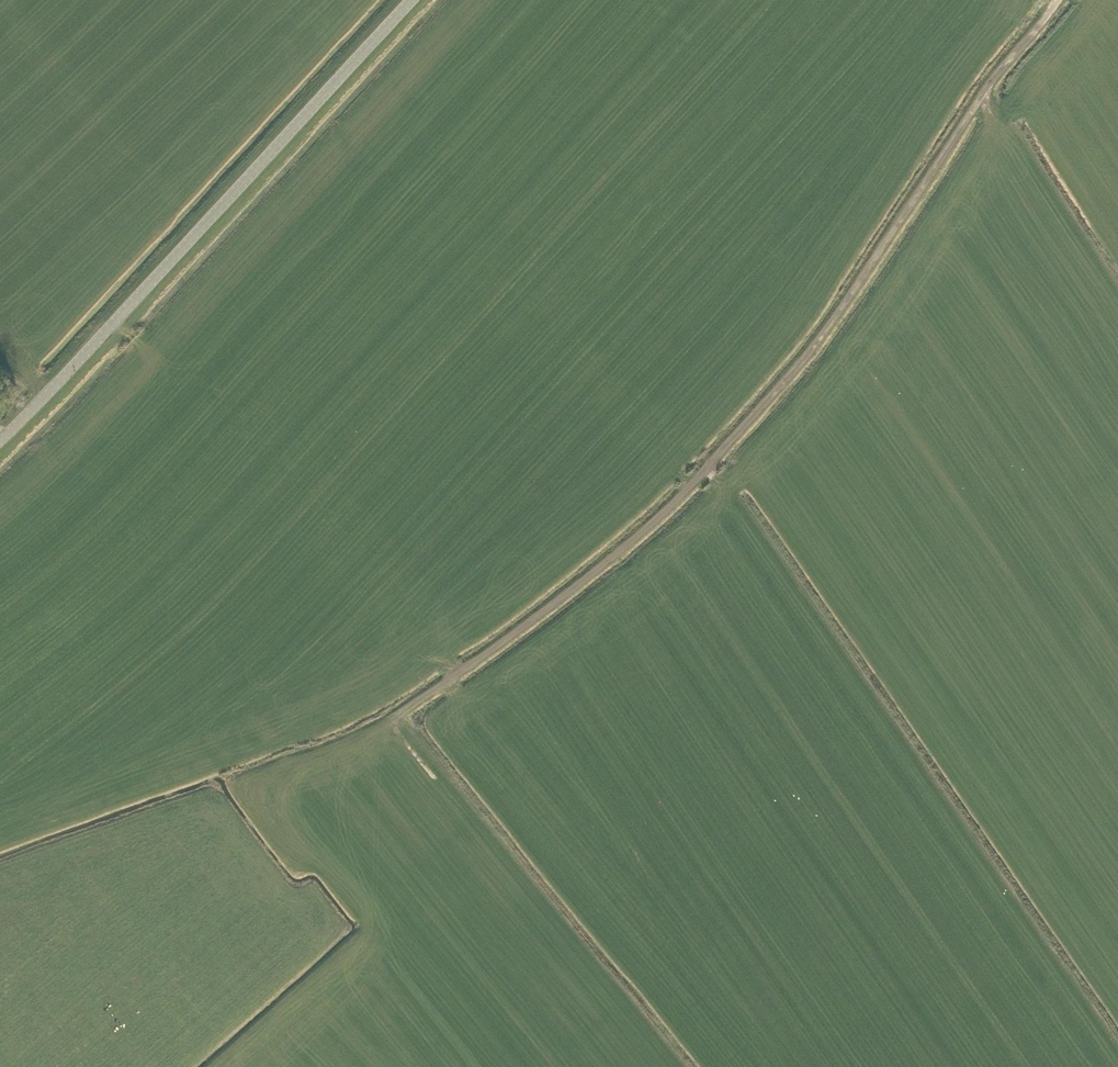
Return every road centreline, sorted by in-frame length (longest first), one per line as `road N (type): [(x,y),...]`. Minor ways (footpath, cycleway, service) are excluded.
road 1 (tertiary): [(0,441),(412,0)]

